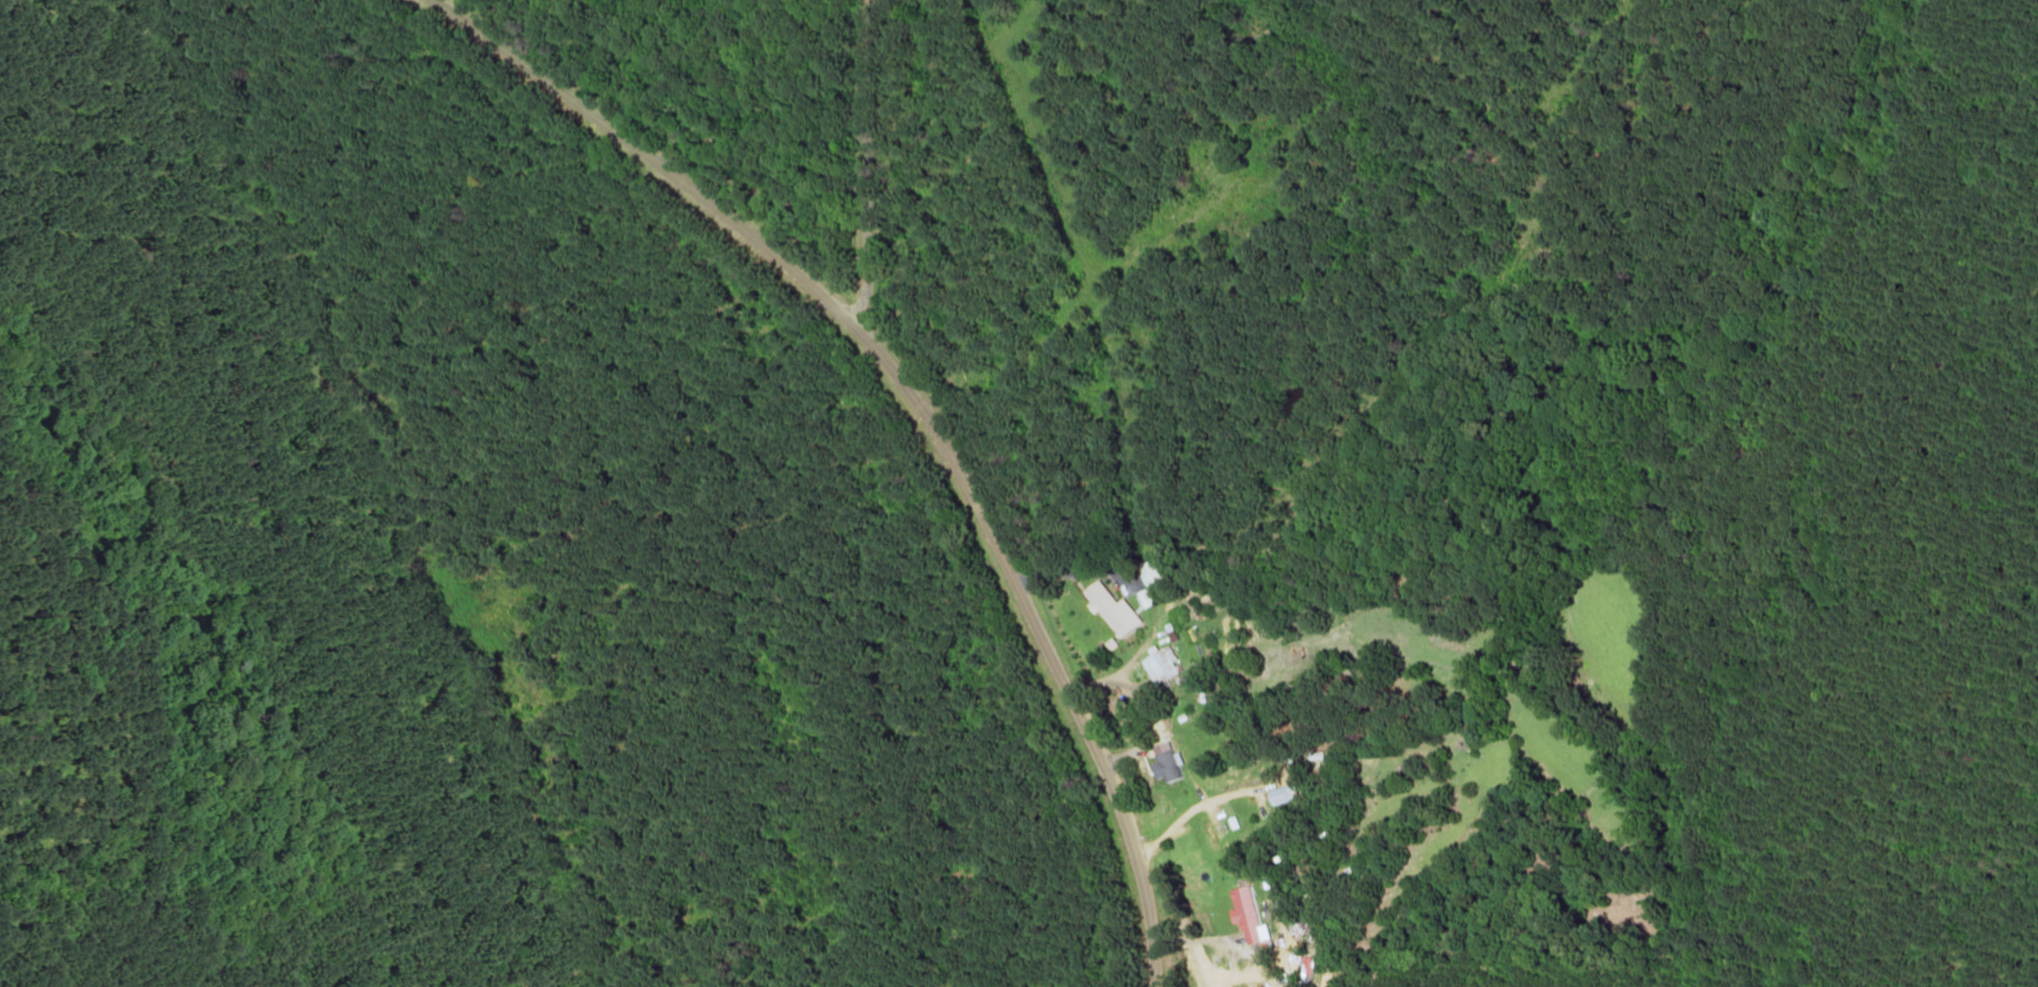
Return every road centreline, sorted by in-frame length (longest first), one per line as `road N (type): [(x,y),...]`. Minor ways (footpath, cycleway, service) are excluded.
road 1 (tertiary): [(1159,986),(1141,862),(948,450),(890,367),(809,278),(532,53),(445,0)]
road 2 (residential): [(856,331),(867,296),(868,0)]

